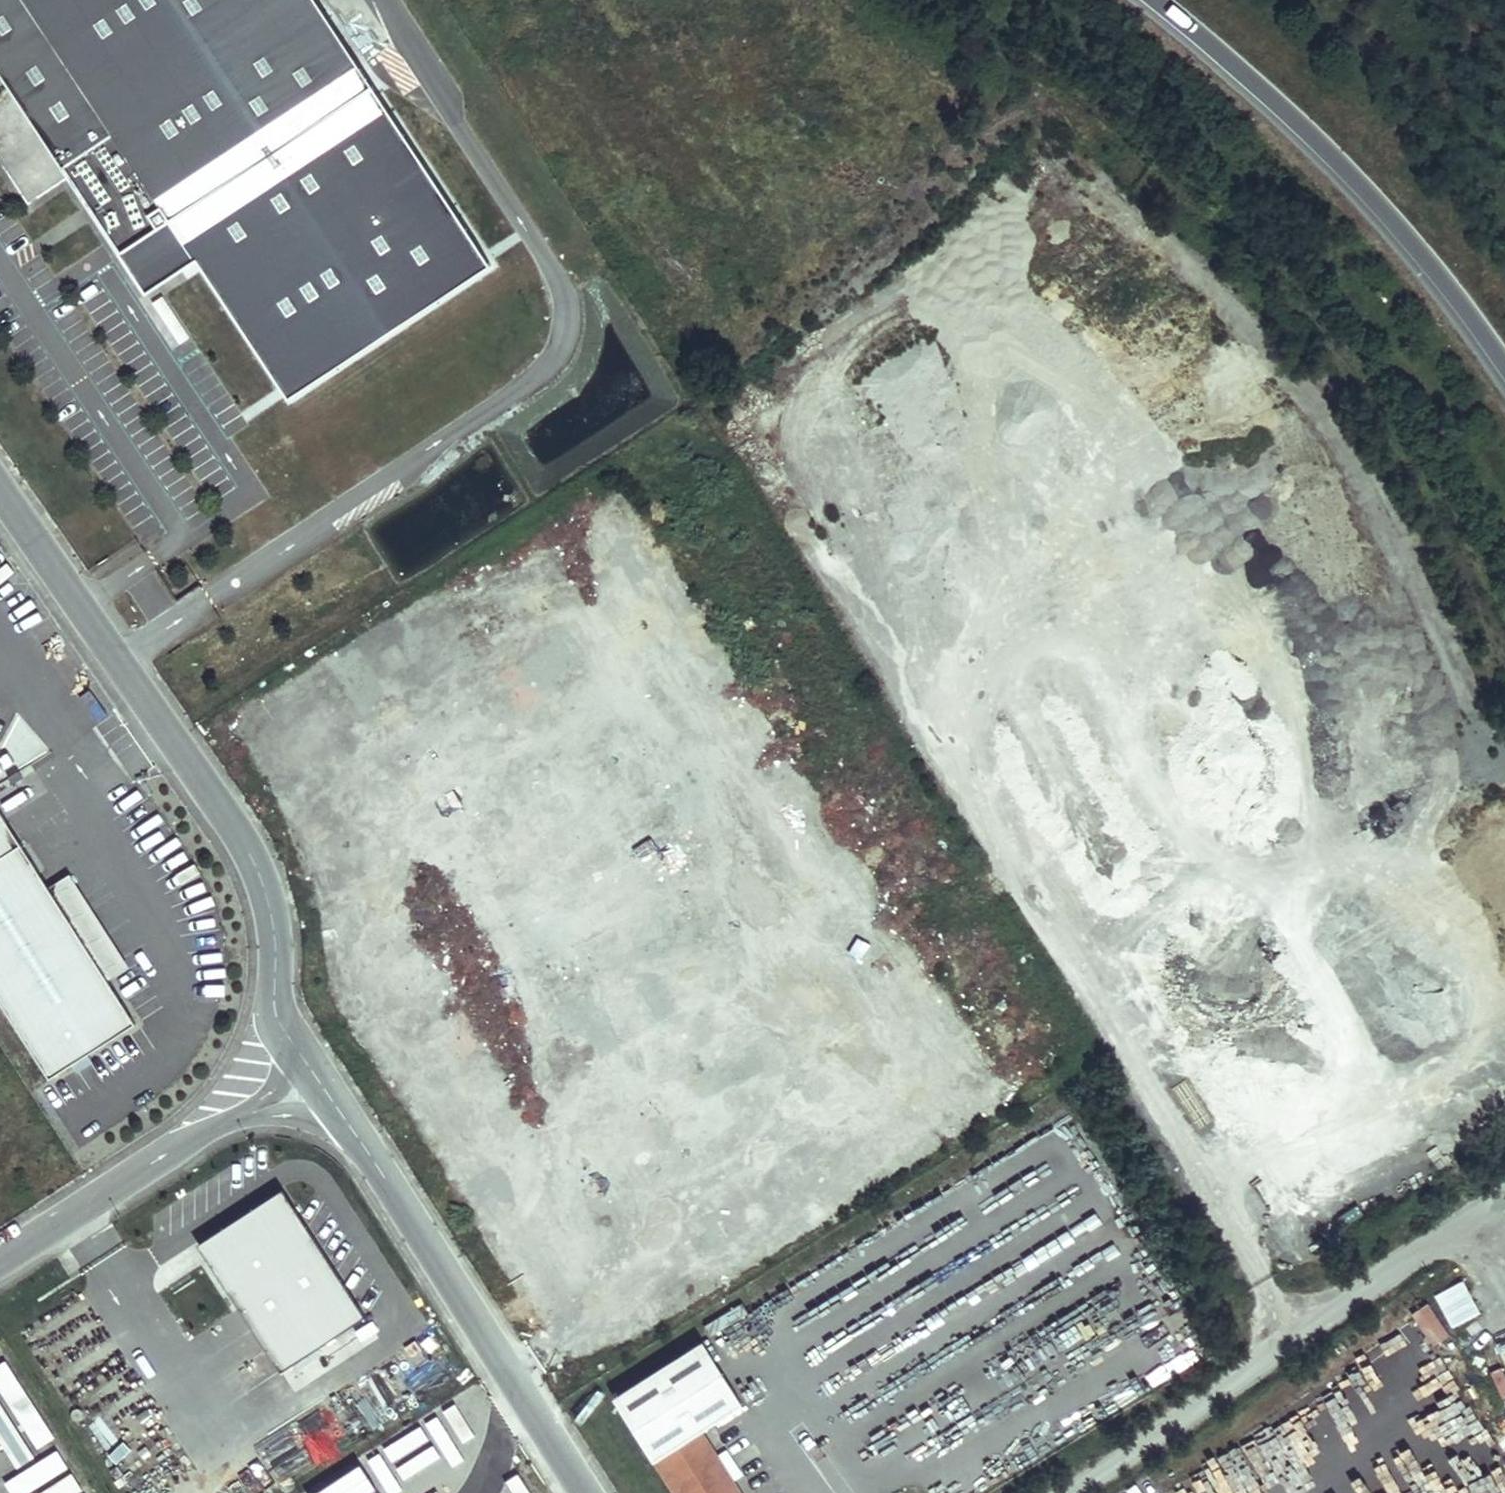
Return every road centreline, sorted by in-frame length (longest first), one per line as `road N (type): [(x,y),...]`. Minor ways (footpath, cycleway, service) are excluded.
road 1 (unclassified): [(0,486),(241,838),(266,898),(275,999),(258,1063),(228,1107),(158,1163),(0,1263)]
road 2 (motorway): [(1160,0),(1269,91),(1449,279),(1504,371)]

